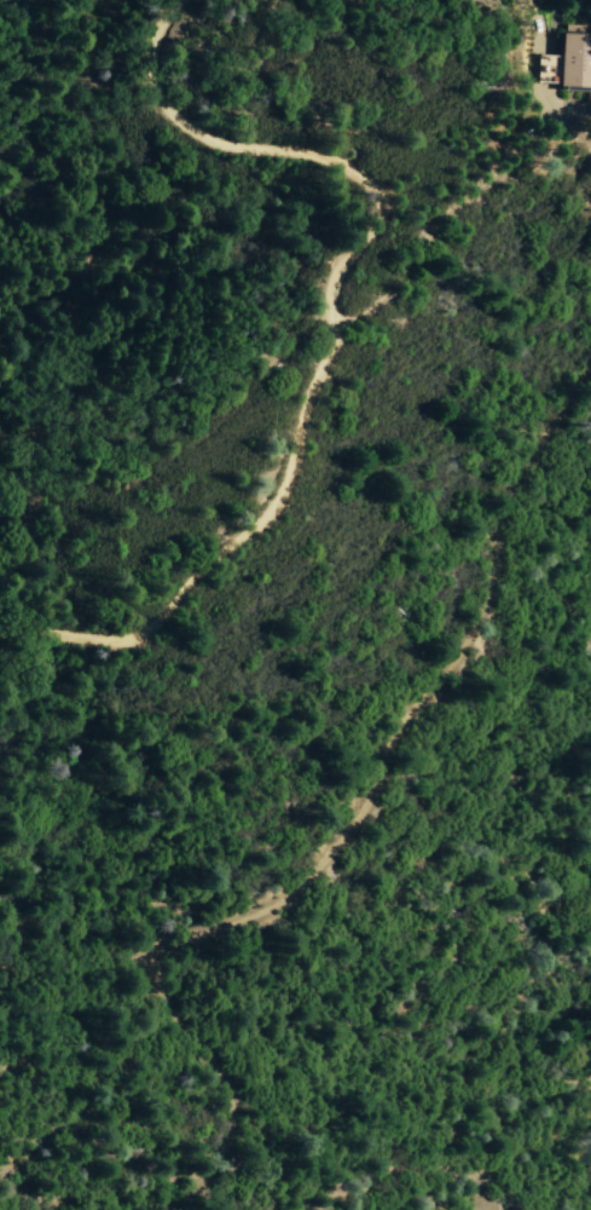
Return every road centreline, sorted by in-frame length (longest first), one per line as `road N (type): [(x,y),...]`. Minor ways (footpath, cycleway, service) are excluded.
road 1 (residential): [(191,1209),(189,1020),(452,674),(590,335)]
road 2 (residential): [(0,637),(145,640),(205,566),(282,496),(342,315),(384,289),(424,227),(526,162),(520,54),(530,0)]

